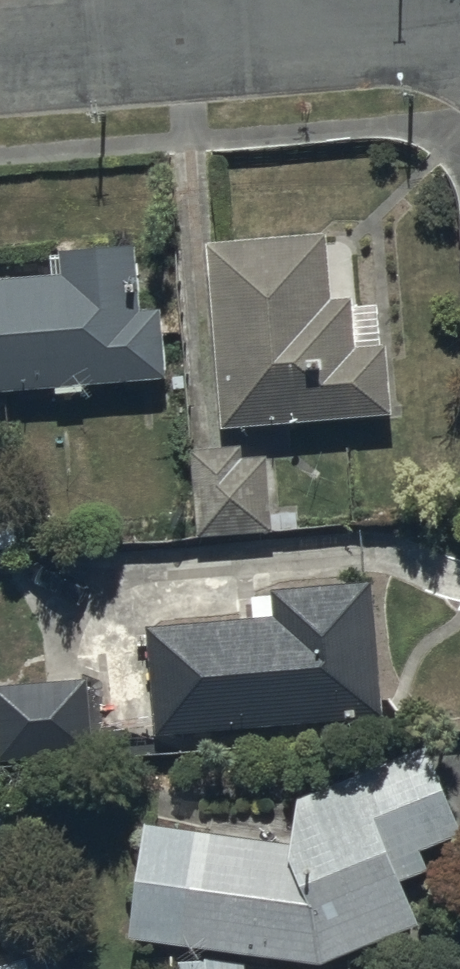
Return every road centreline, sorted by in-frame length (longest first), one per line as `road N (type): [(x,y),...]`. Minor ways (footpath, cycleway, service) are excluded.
road 1 (residential): [(178,40),(459,18)]
road 2 (residential): [(0,53),(178,40)]

